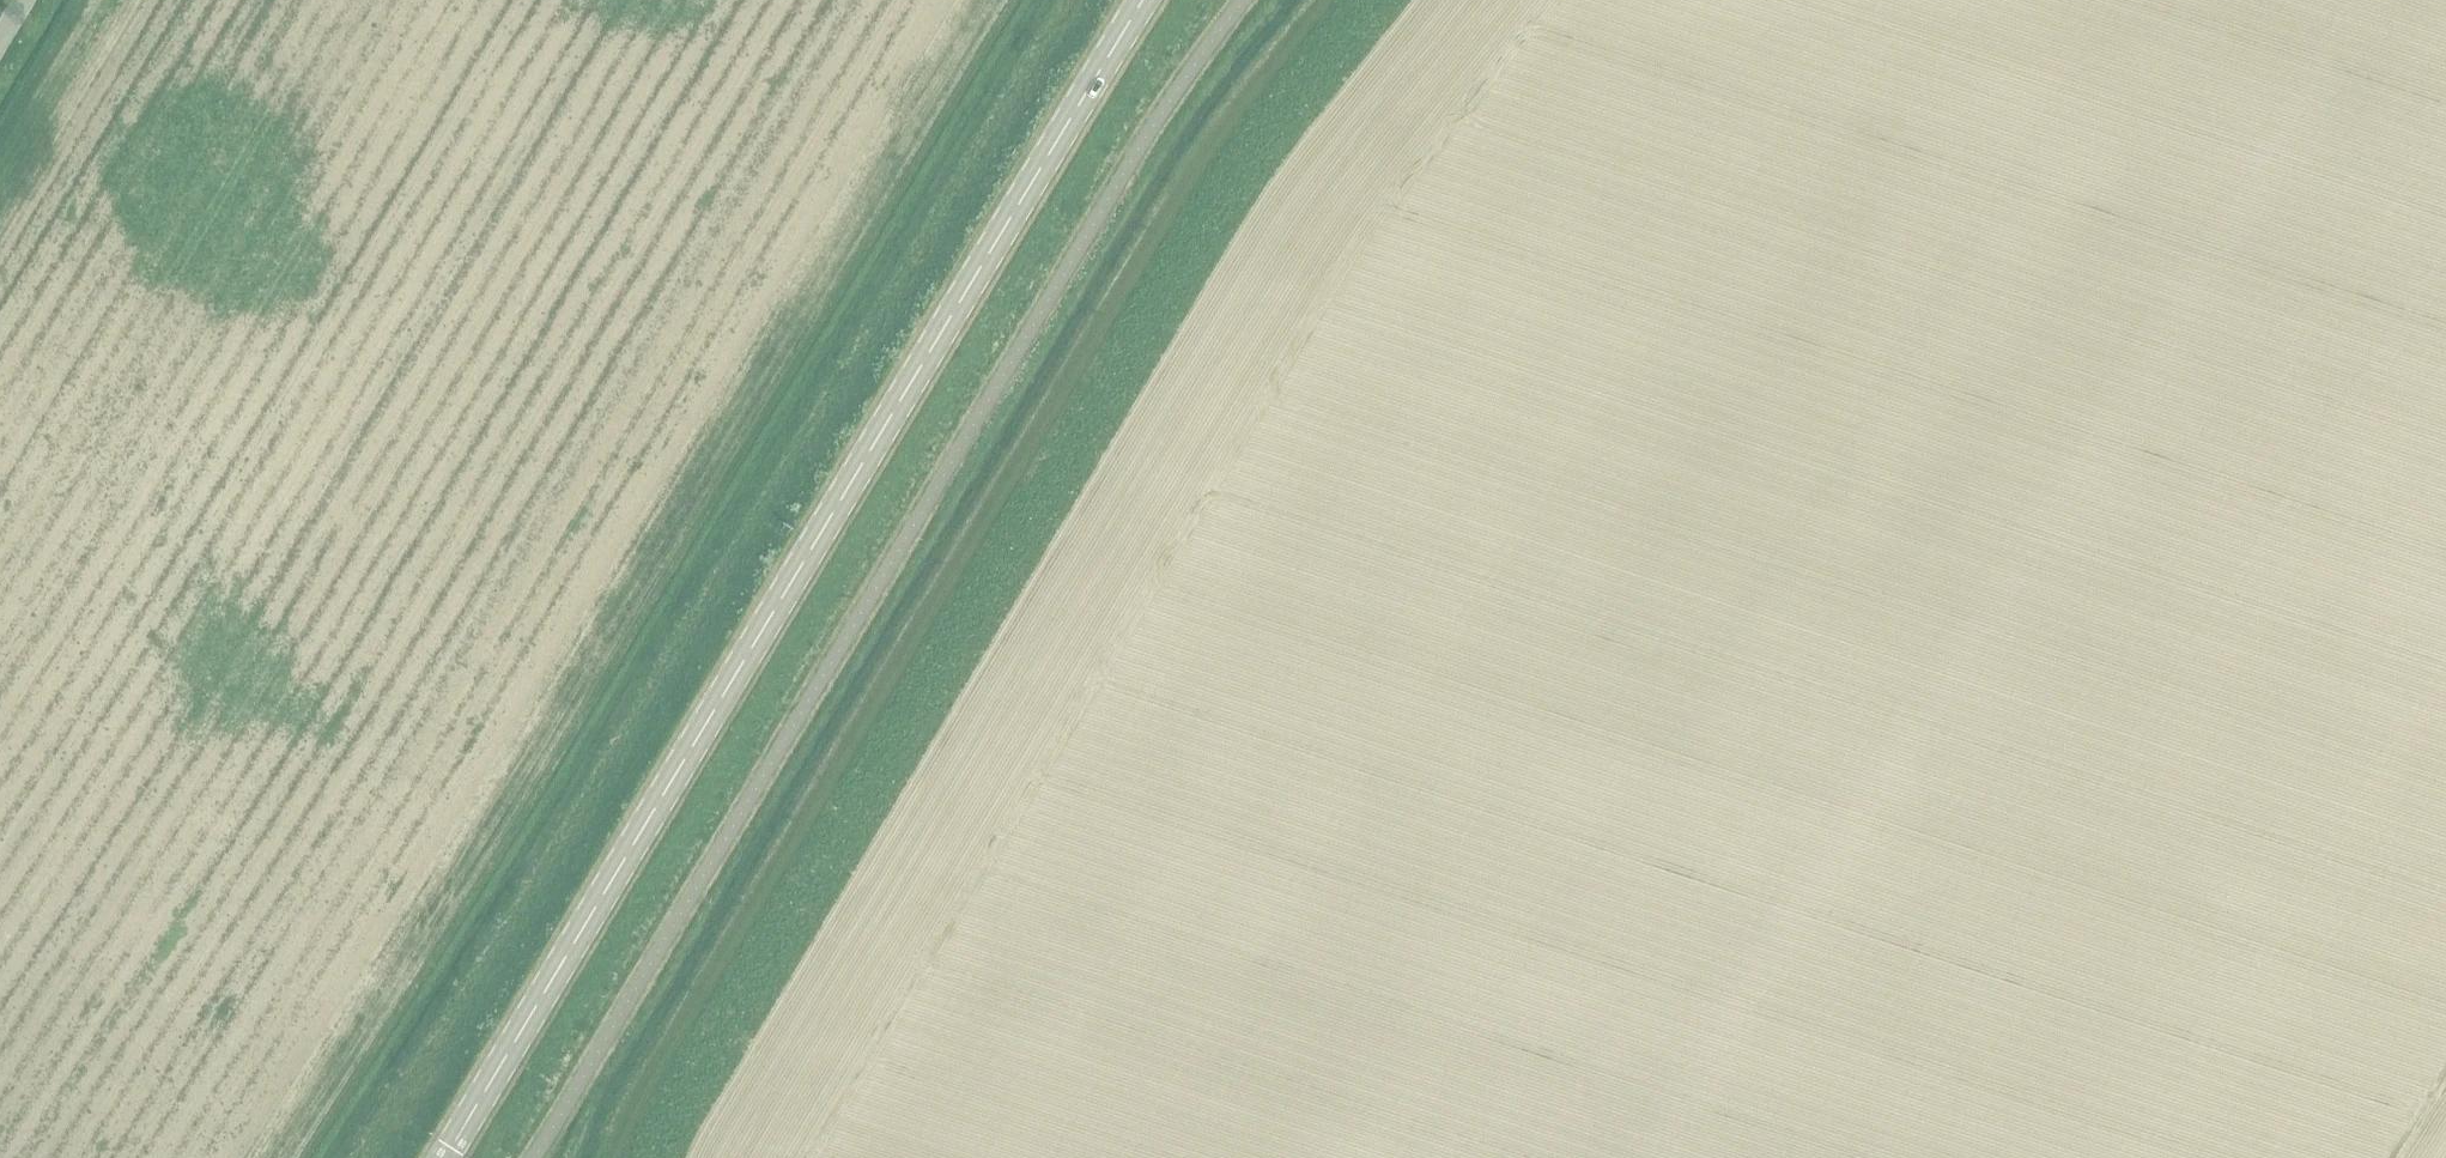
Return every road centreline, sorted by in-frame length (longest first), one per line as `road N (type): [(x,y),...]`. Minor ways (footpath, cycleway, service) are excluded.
road 1 (tertiary): [(445,1157),(1145,0)]

